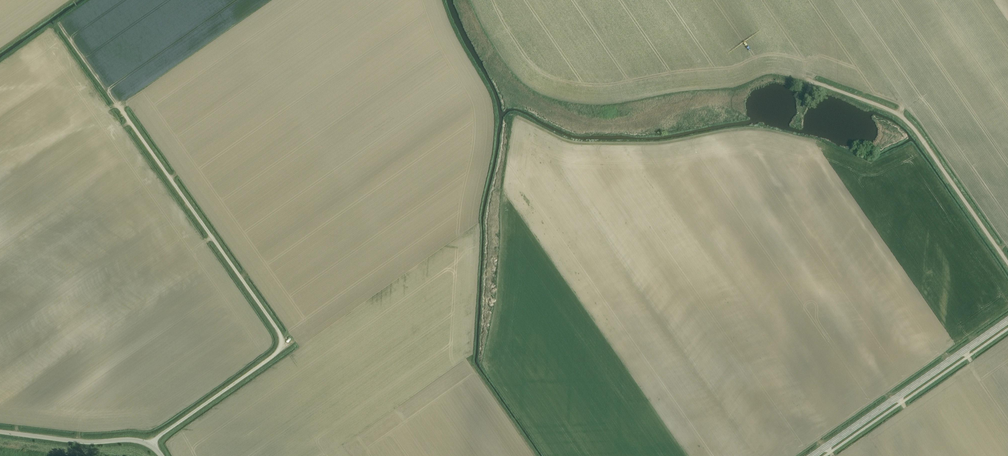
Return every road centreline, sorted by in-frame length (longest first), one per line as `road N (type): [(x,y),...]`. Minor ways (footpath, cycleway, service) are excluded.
road 1 (unclassified): [(150,444),(281,343),(123,112)]
road 2 (track): [(1007,262),(905,119),(814,82)]
road 3 (tertiary): [(813,455),(1007,320)]
road 4 (unclassified): [(150,444),(0,432)]

